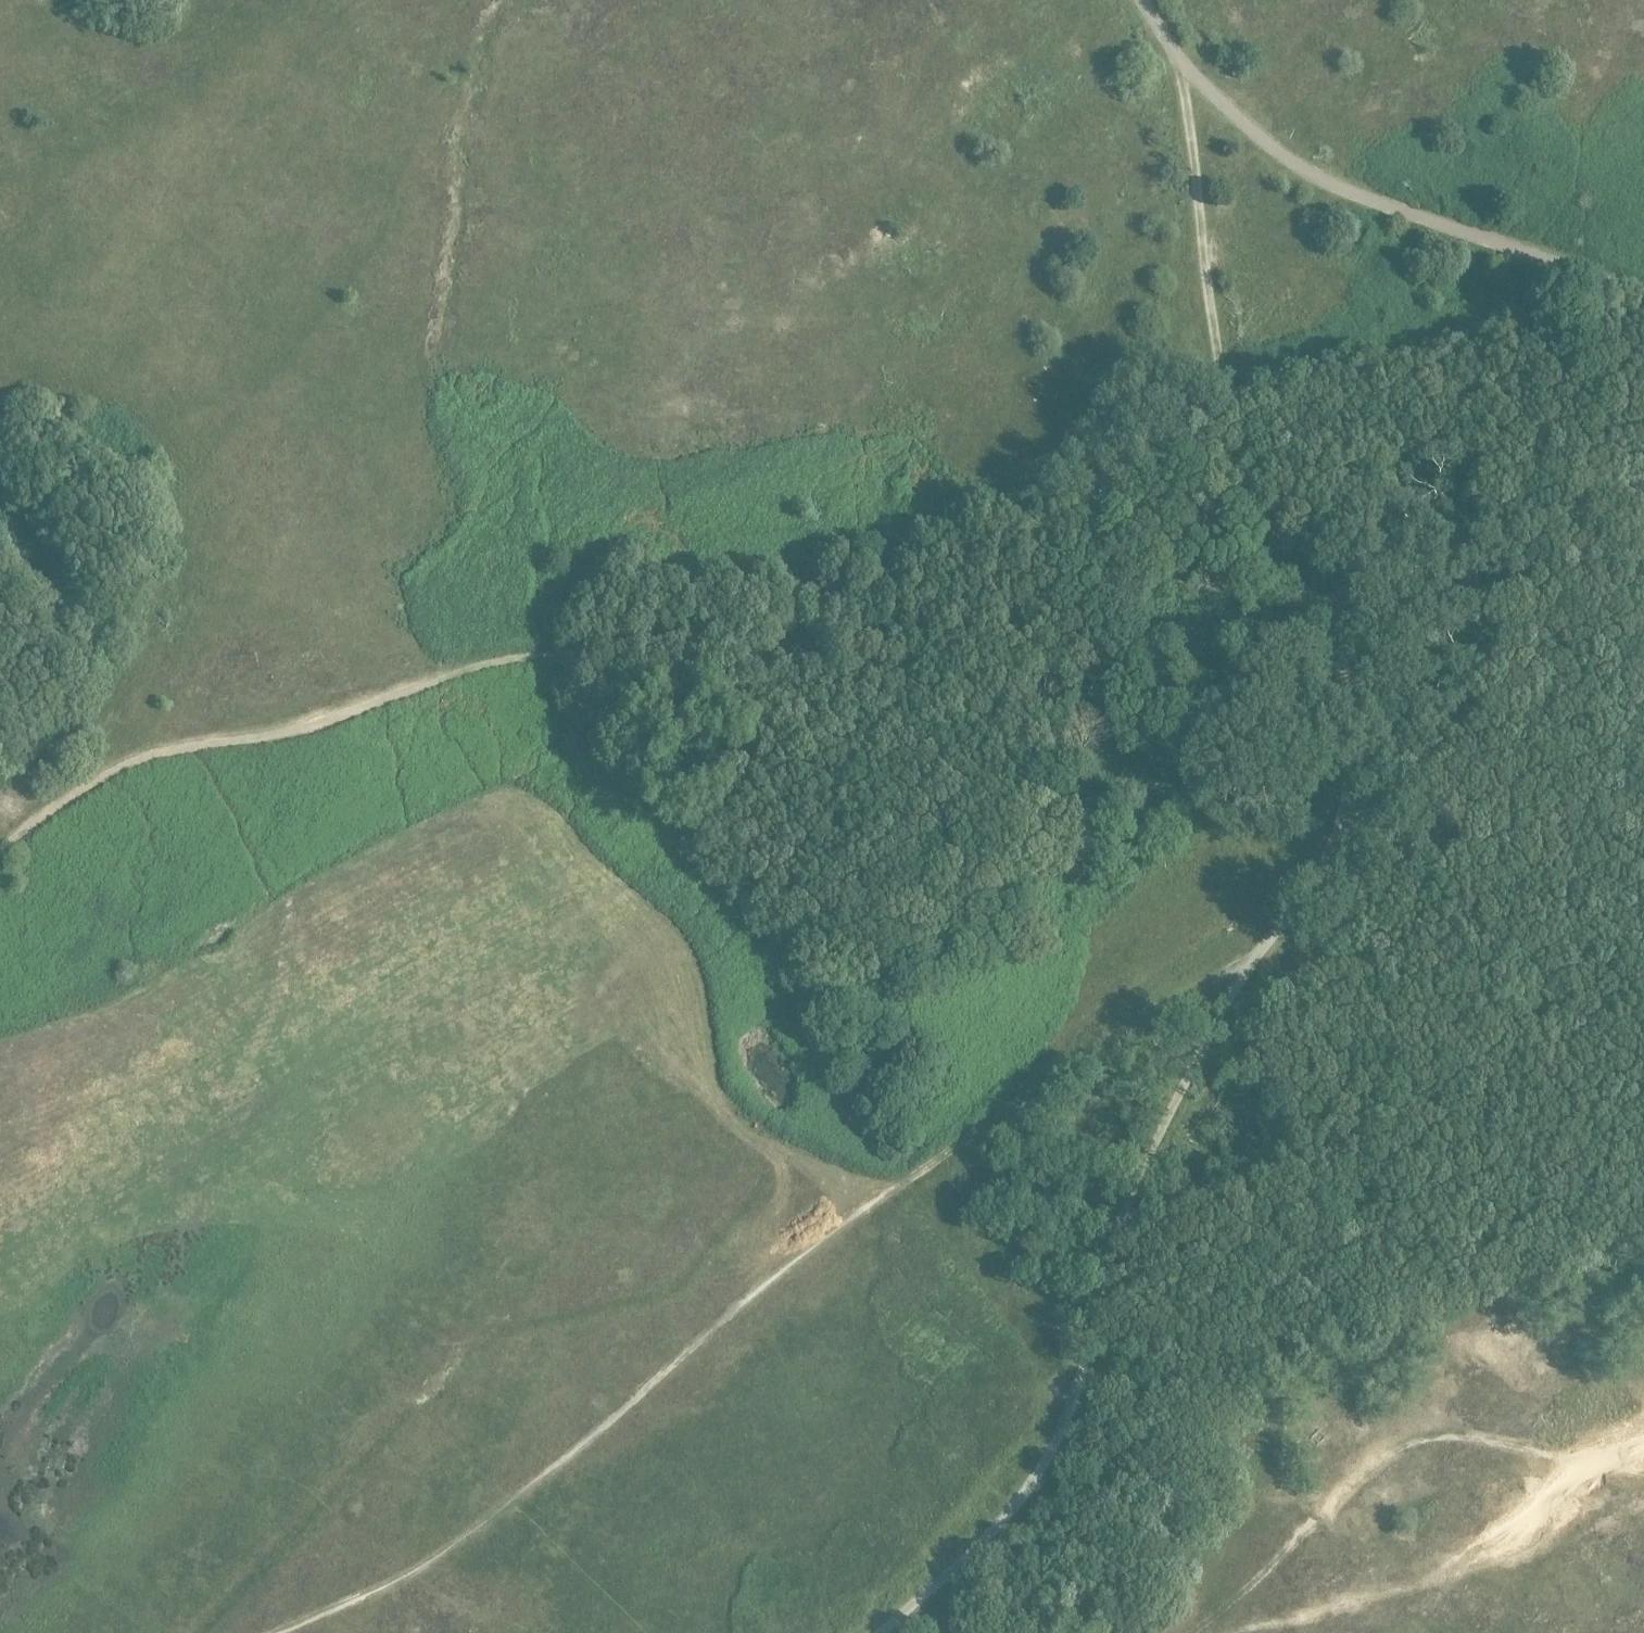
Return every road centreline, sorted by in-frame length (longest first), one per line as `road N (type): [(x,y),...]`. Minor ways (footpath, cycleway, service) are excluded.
road 1 (track): [(0,852),(132,759),(327,719),(496,657),(537,650),(722,665),(1109,582),(1260,585),(1308,604)]
road 2 (track): [(280,1632),(439,1555),(881,1197),(1158,1008),(1232,973),(1262,949)]
road 3 (track): [(881,1632),(966,1560),(1047,1462),(1075,1397),(1110,1241),(1160,1128),(1216,1018),(1337,832),(1352,736),(1333,649),(1308,604)]
road 4 (track): [(1643,294),(1311,174),(1180,62)]
road 5 (track): [(1308,604),(1364,591),(1429,557),(1643,480)]

